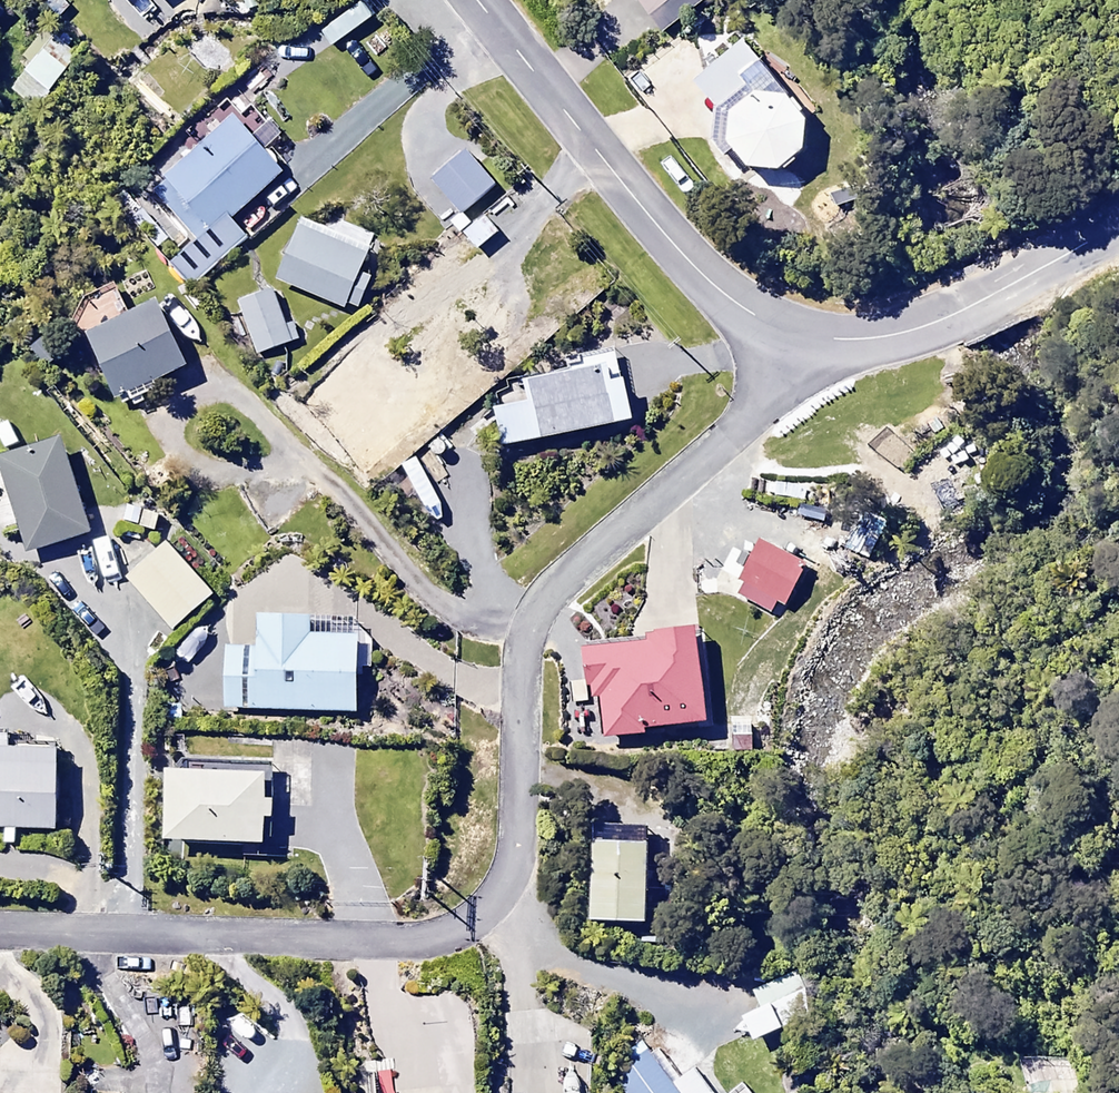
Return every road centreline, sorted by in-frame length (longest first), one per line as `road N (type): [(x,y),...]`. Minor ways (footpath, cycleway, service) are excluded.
road 1 (residential): [(0,930),(412,940),(473,918),(508,874),(516,844),(520,680),(535,613),(555,585),(743,422),(791,334)]
road 2 (tertiary): [(477,0),(707,277),(791,334)]
road 3 (tertiary): [(791,334),(837,340),(913,331),(1118,226)]

